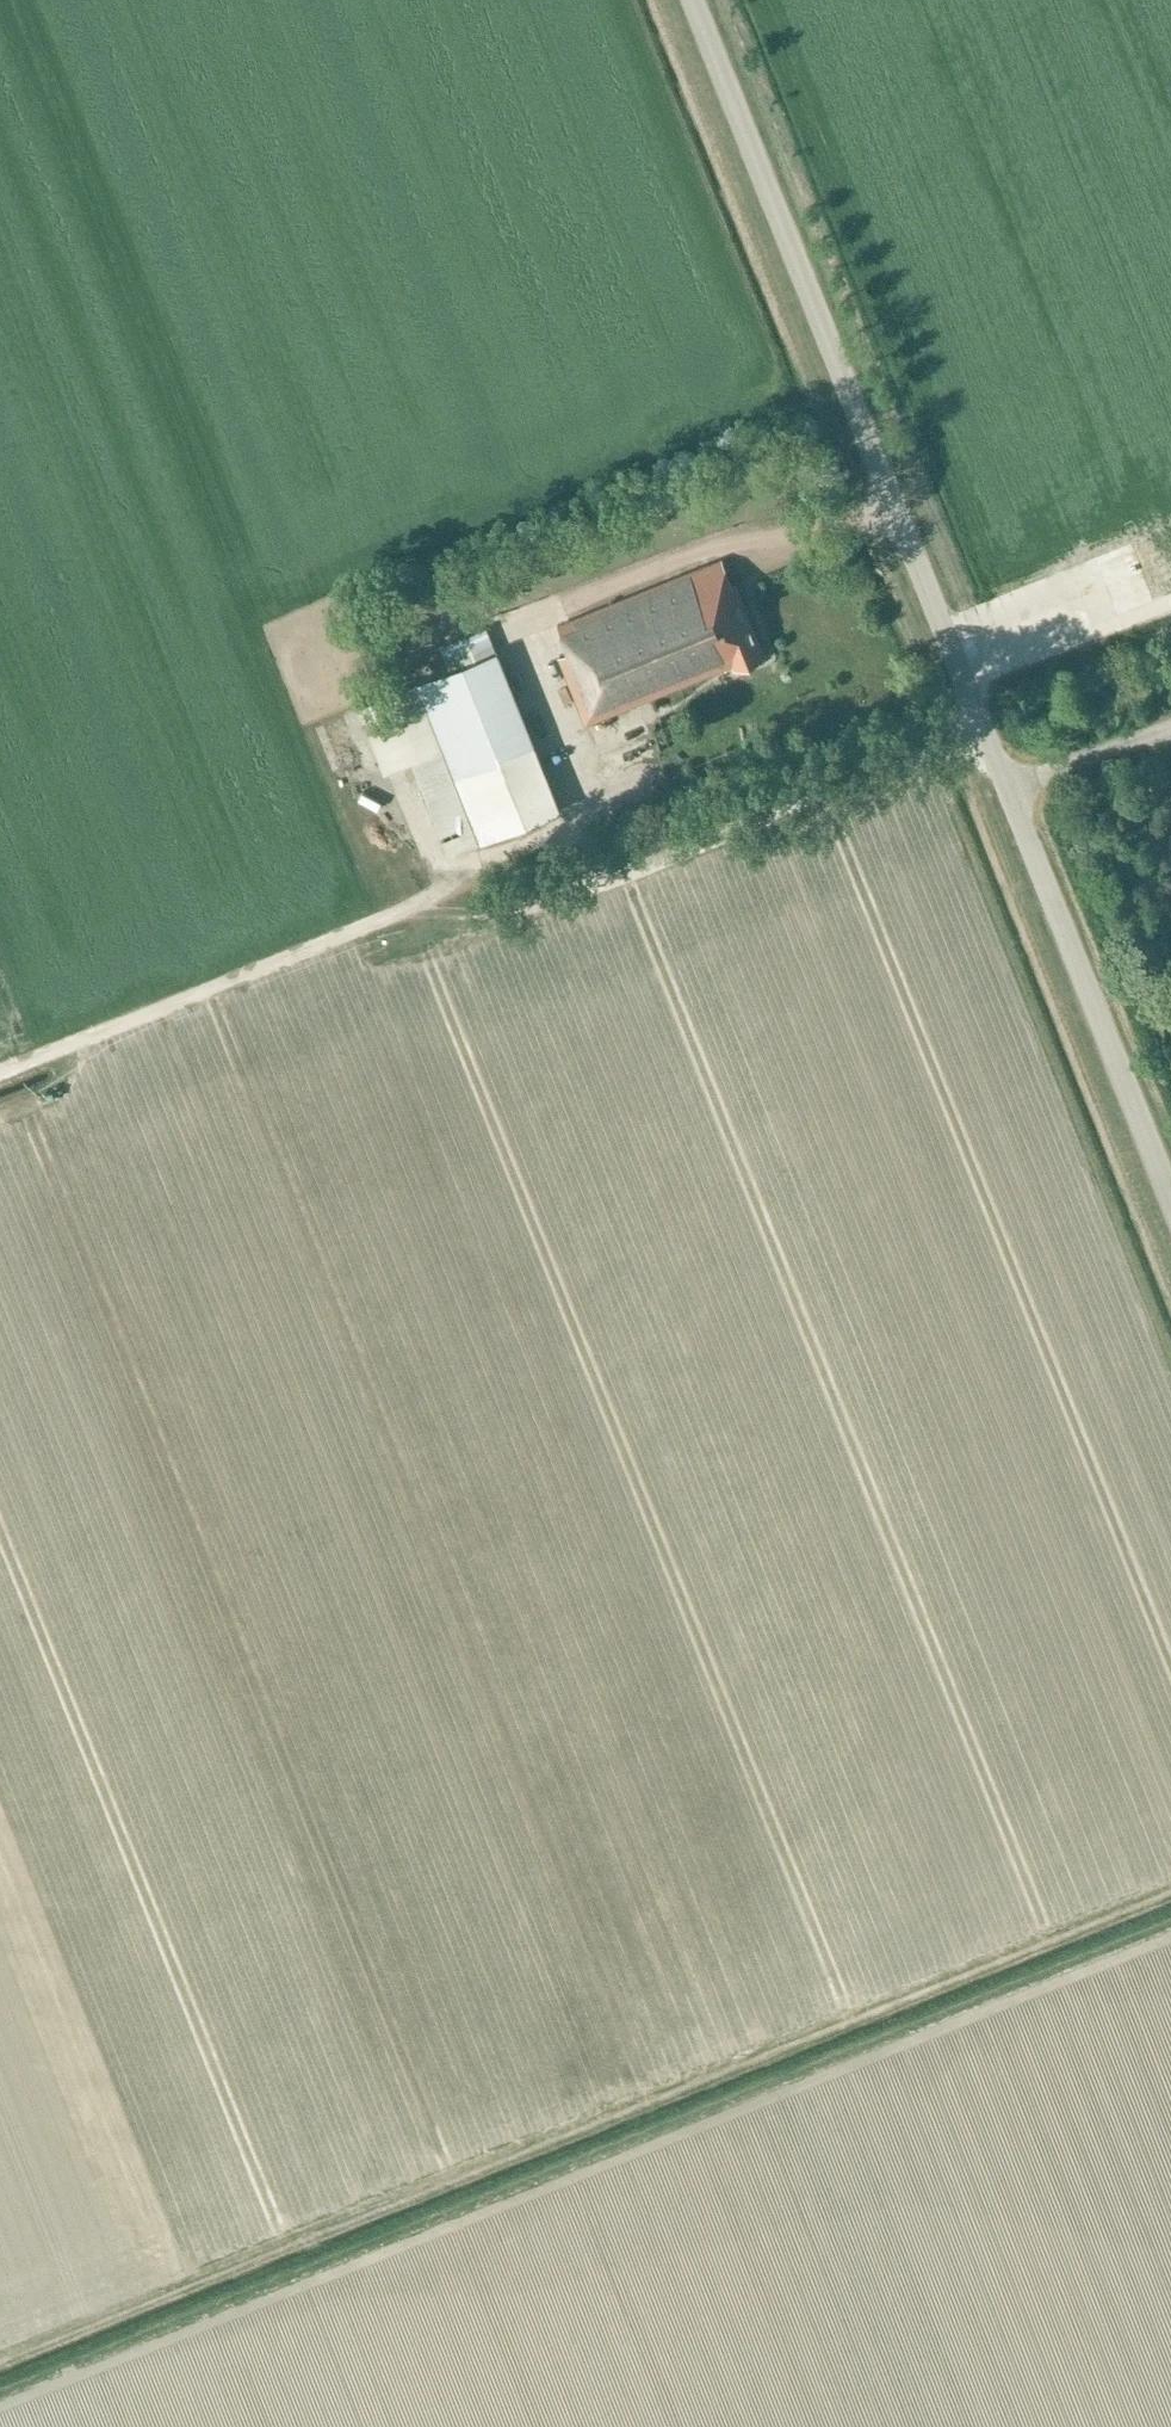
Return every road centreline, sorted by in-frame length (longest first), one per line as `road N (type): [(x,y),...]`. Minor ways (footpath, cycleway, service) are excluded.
road 1 (unclassified): [(1170,1198),(692,0)]

